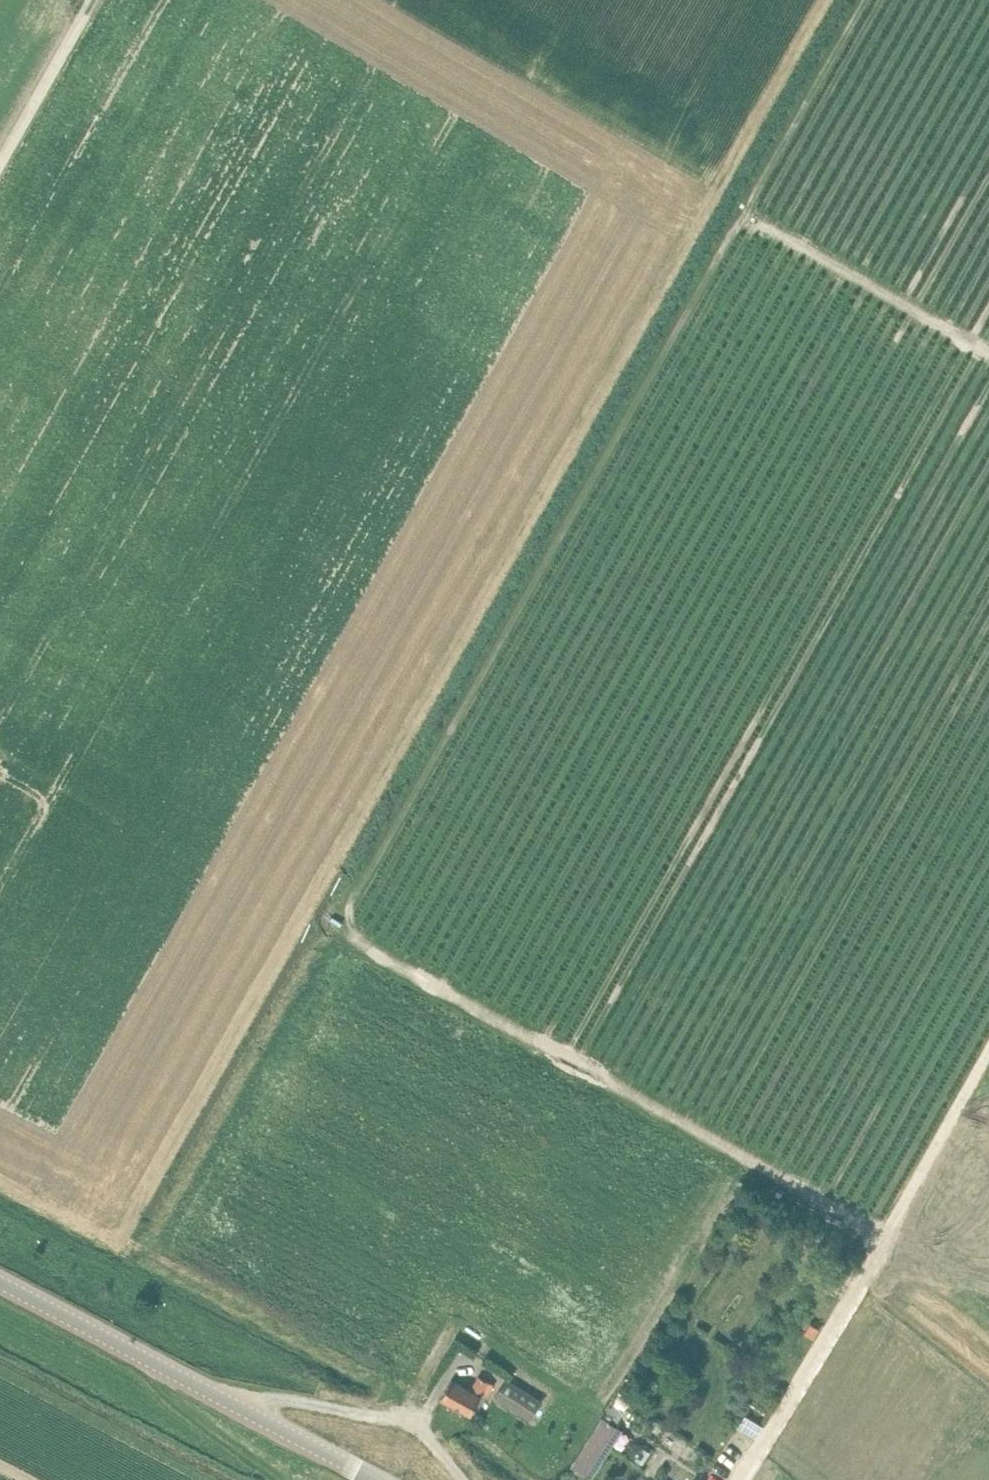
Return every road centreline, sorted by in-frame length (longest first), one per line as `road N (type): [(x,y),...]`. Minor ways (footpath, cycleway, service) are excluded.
road 1 (secondary): [(361,1479),(0,1286)]

